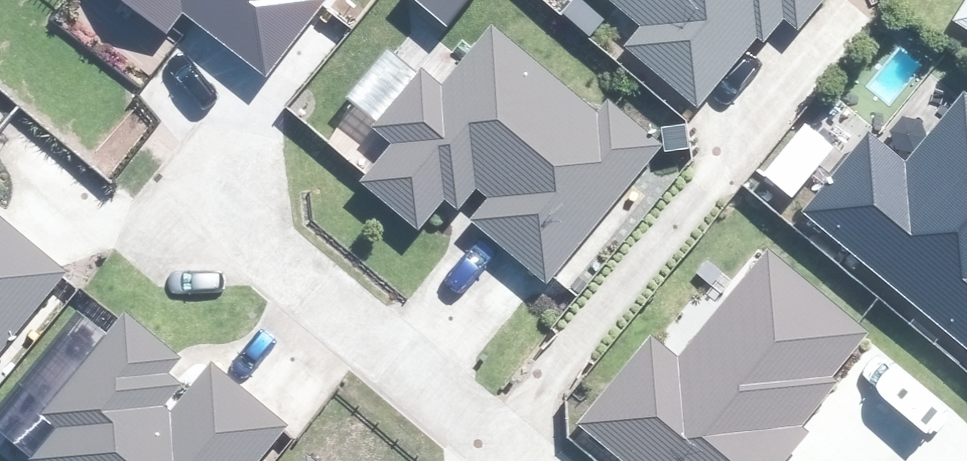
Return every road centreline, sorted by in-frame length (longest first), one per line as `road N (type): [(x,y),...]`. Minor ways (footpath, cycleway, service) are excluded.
road 1 (residential): [(181,186),(527,460)]

